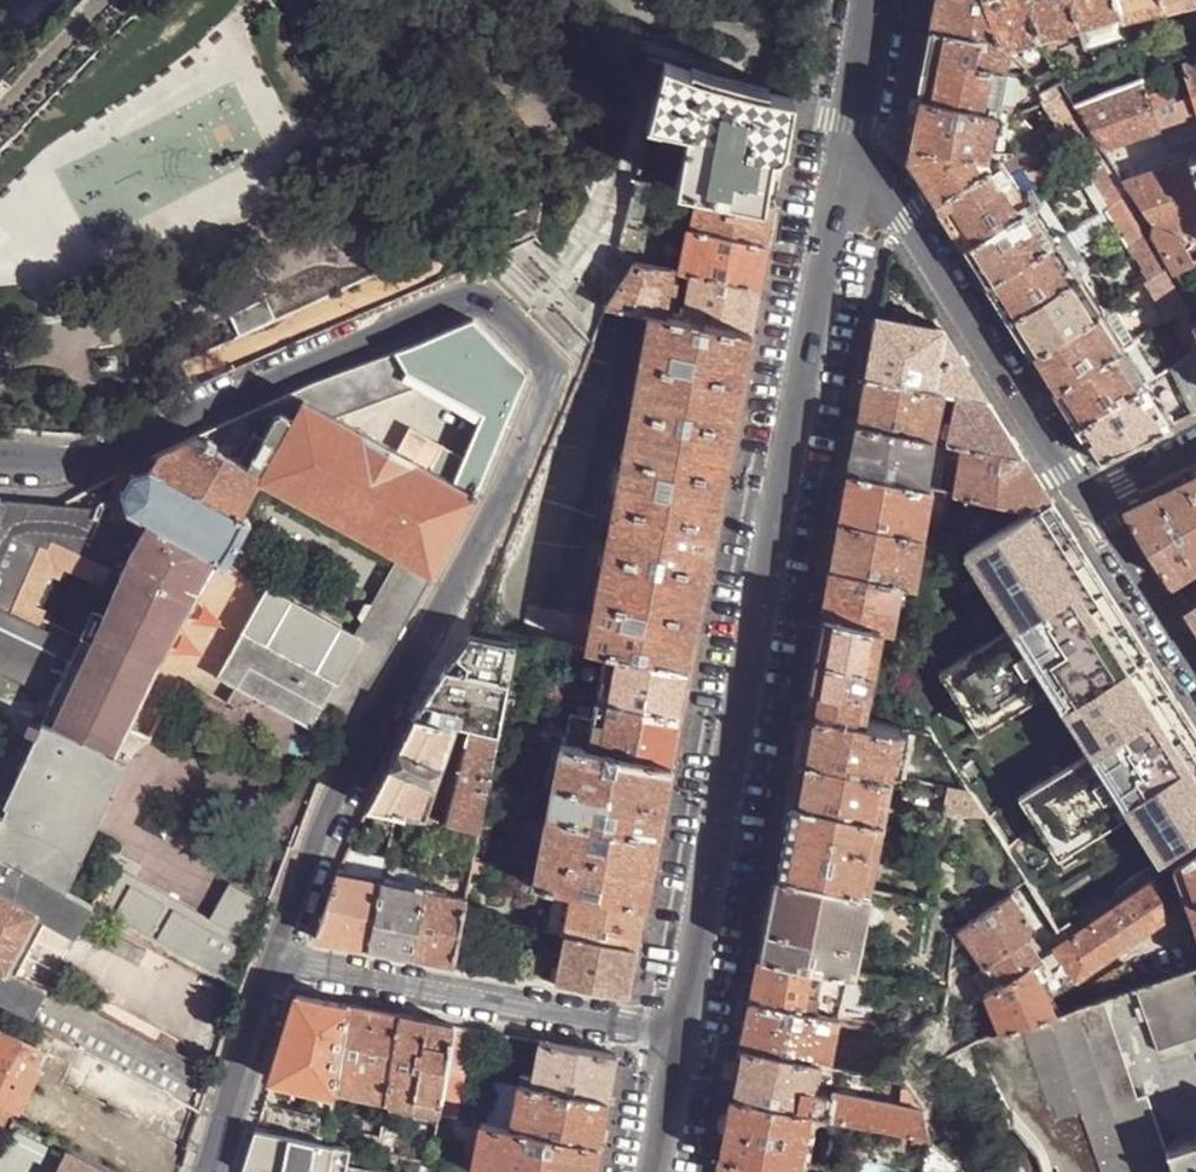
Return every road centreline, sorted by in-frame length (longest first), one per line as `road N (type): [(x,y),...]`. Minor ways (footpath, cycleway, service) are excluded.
road 1 (trunk): [(0,3),(1040,1171)]
road 2 (trunk): [(1040,1171),(0,3)]
road 3 (unclassified): [(278,962),(316,856),(446,606),(556,362),(469,291),(103,455),(72,464),(0,458)]
road 4 (residential): [(681,1039),(843,176)]
road 5 (residential): [(843,176),(879,193),(907,218),(1089,500)]
road 6 (residential): [(278,962),(681,1039)]
road 7 (unclassified): [(212,1171),(278,962)]
road 8 (residential): [(1089,500),(1195,668)]
road 9 (residential): [(843,176),(877,0)]
road 10 (residential): [(656,1171),(681,1039)]

